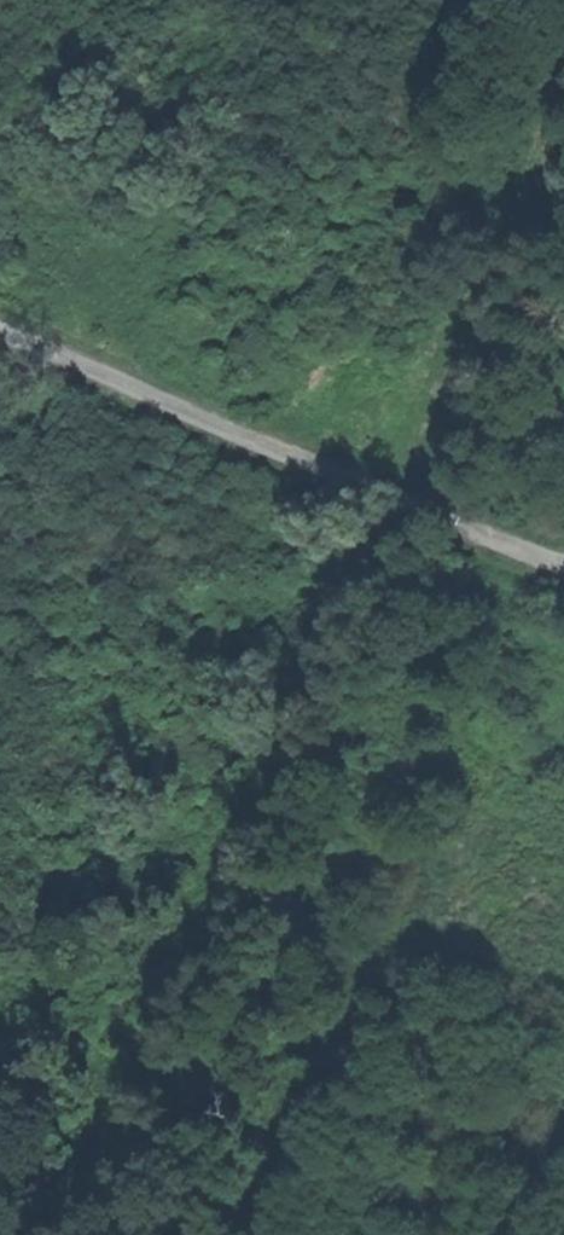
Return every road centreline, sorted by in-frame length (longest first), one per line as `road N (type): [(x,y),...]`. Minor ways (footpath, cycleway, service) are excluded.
road 1 (track): [(0,338),(563,568)]

